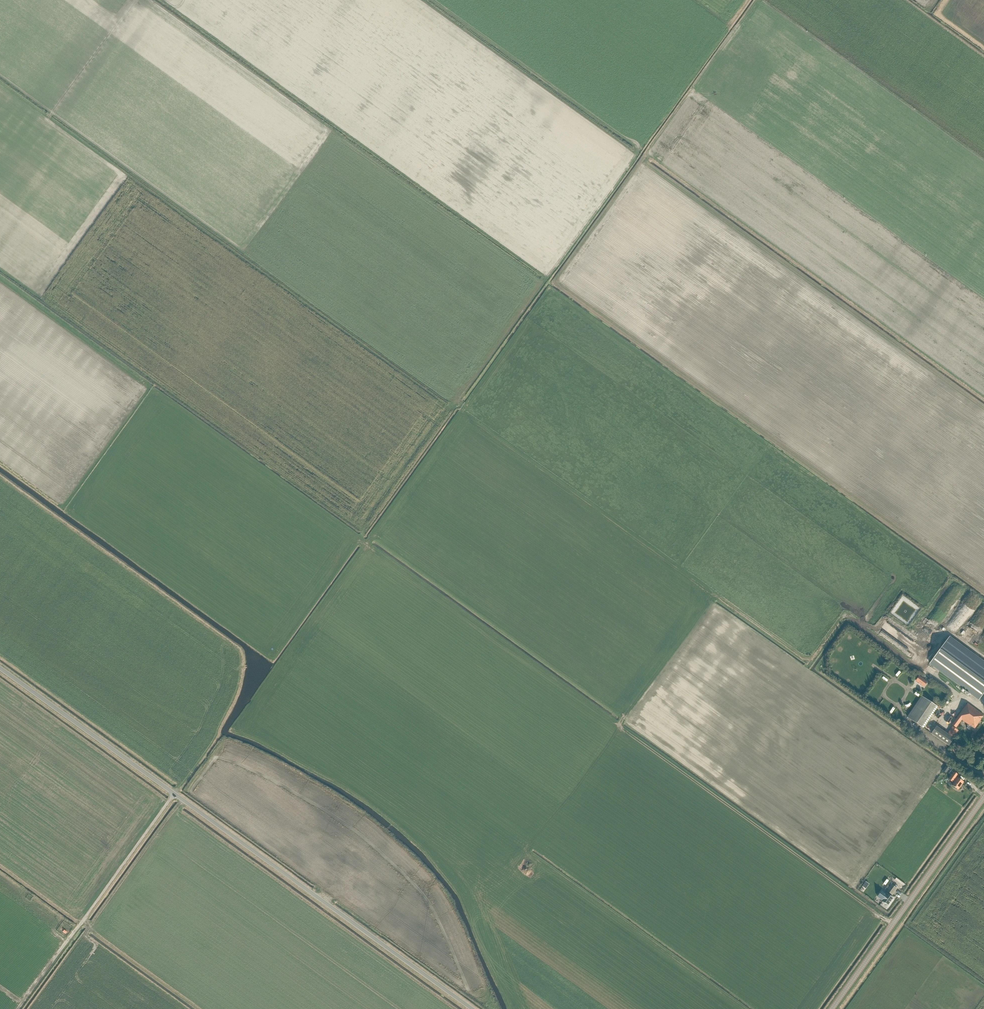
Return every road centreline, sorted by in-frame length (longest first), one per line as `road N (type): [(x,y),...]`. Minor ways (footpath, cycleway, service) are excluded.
road 1 (tertiary): [(473,1008),(0,668)]
road 2 (tertiary): [(834,1008),(983,798)]

